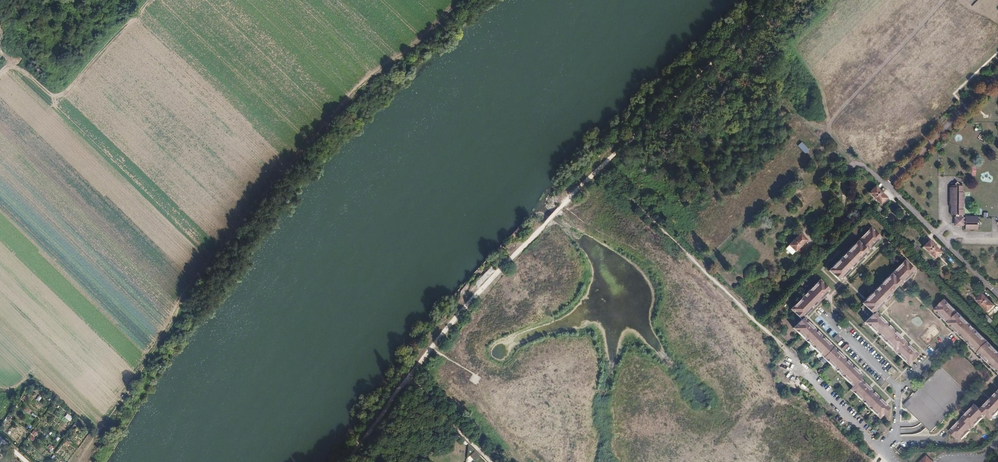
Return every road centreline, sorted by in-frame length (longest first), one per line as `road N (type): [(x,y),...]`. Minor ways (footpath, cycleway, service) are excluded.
road 1 (track): [(806,374),(605,164)]
road 2 (track): [(0,71),(13,63),(61,95),(151,0)]
road 3 (unclassified): [(893,461),(806,374)]

